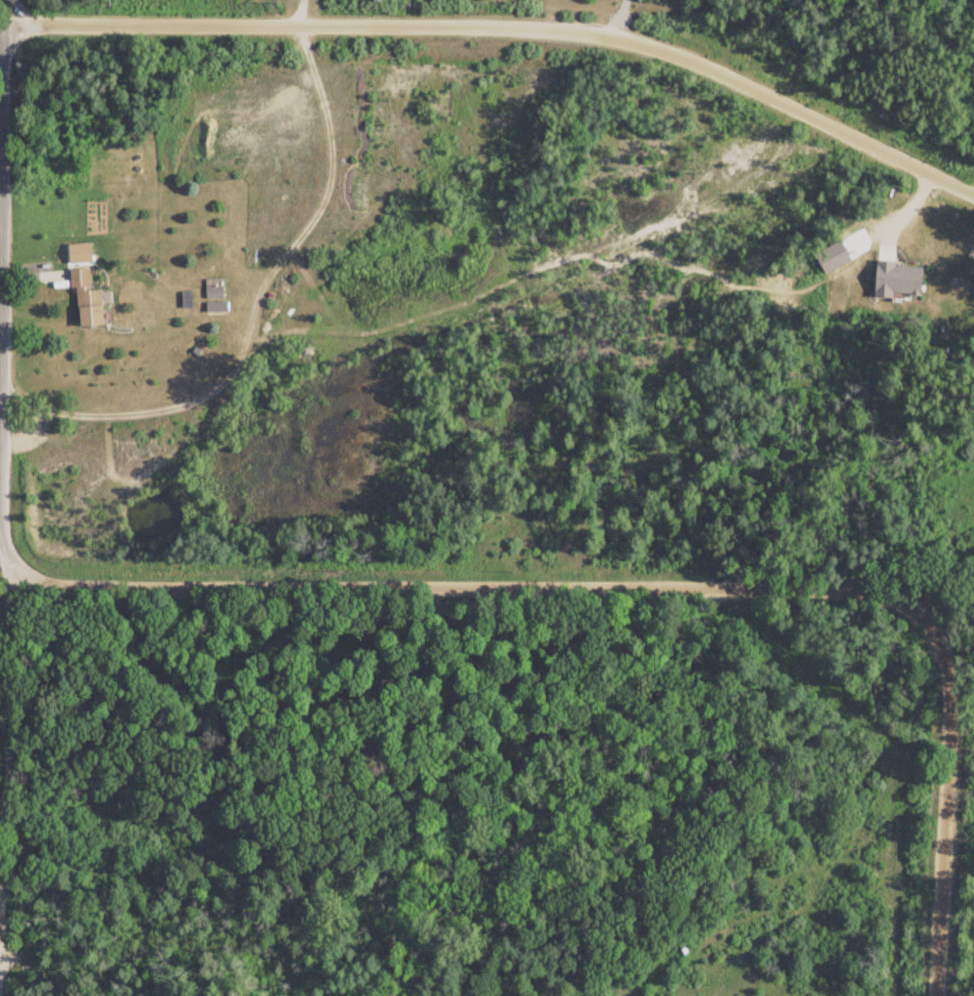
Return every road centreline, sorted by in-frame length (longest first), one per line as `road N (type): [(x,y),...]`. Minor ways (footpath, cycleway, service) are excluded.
road 1 (residential): [(0,25),(609,37),(719,73),(973,197)]
road 2 (residential): [(917,616),(896,600),(861,593),(74,589),(14,570)]
road 3 (residential): [(933,995),(946,687),(940,648),(917,616)]

